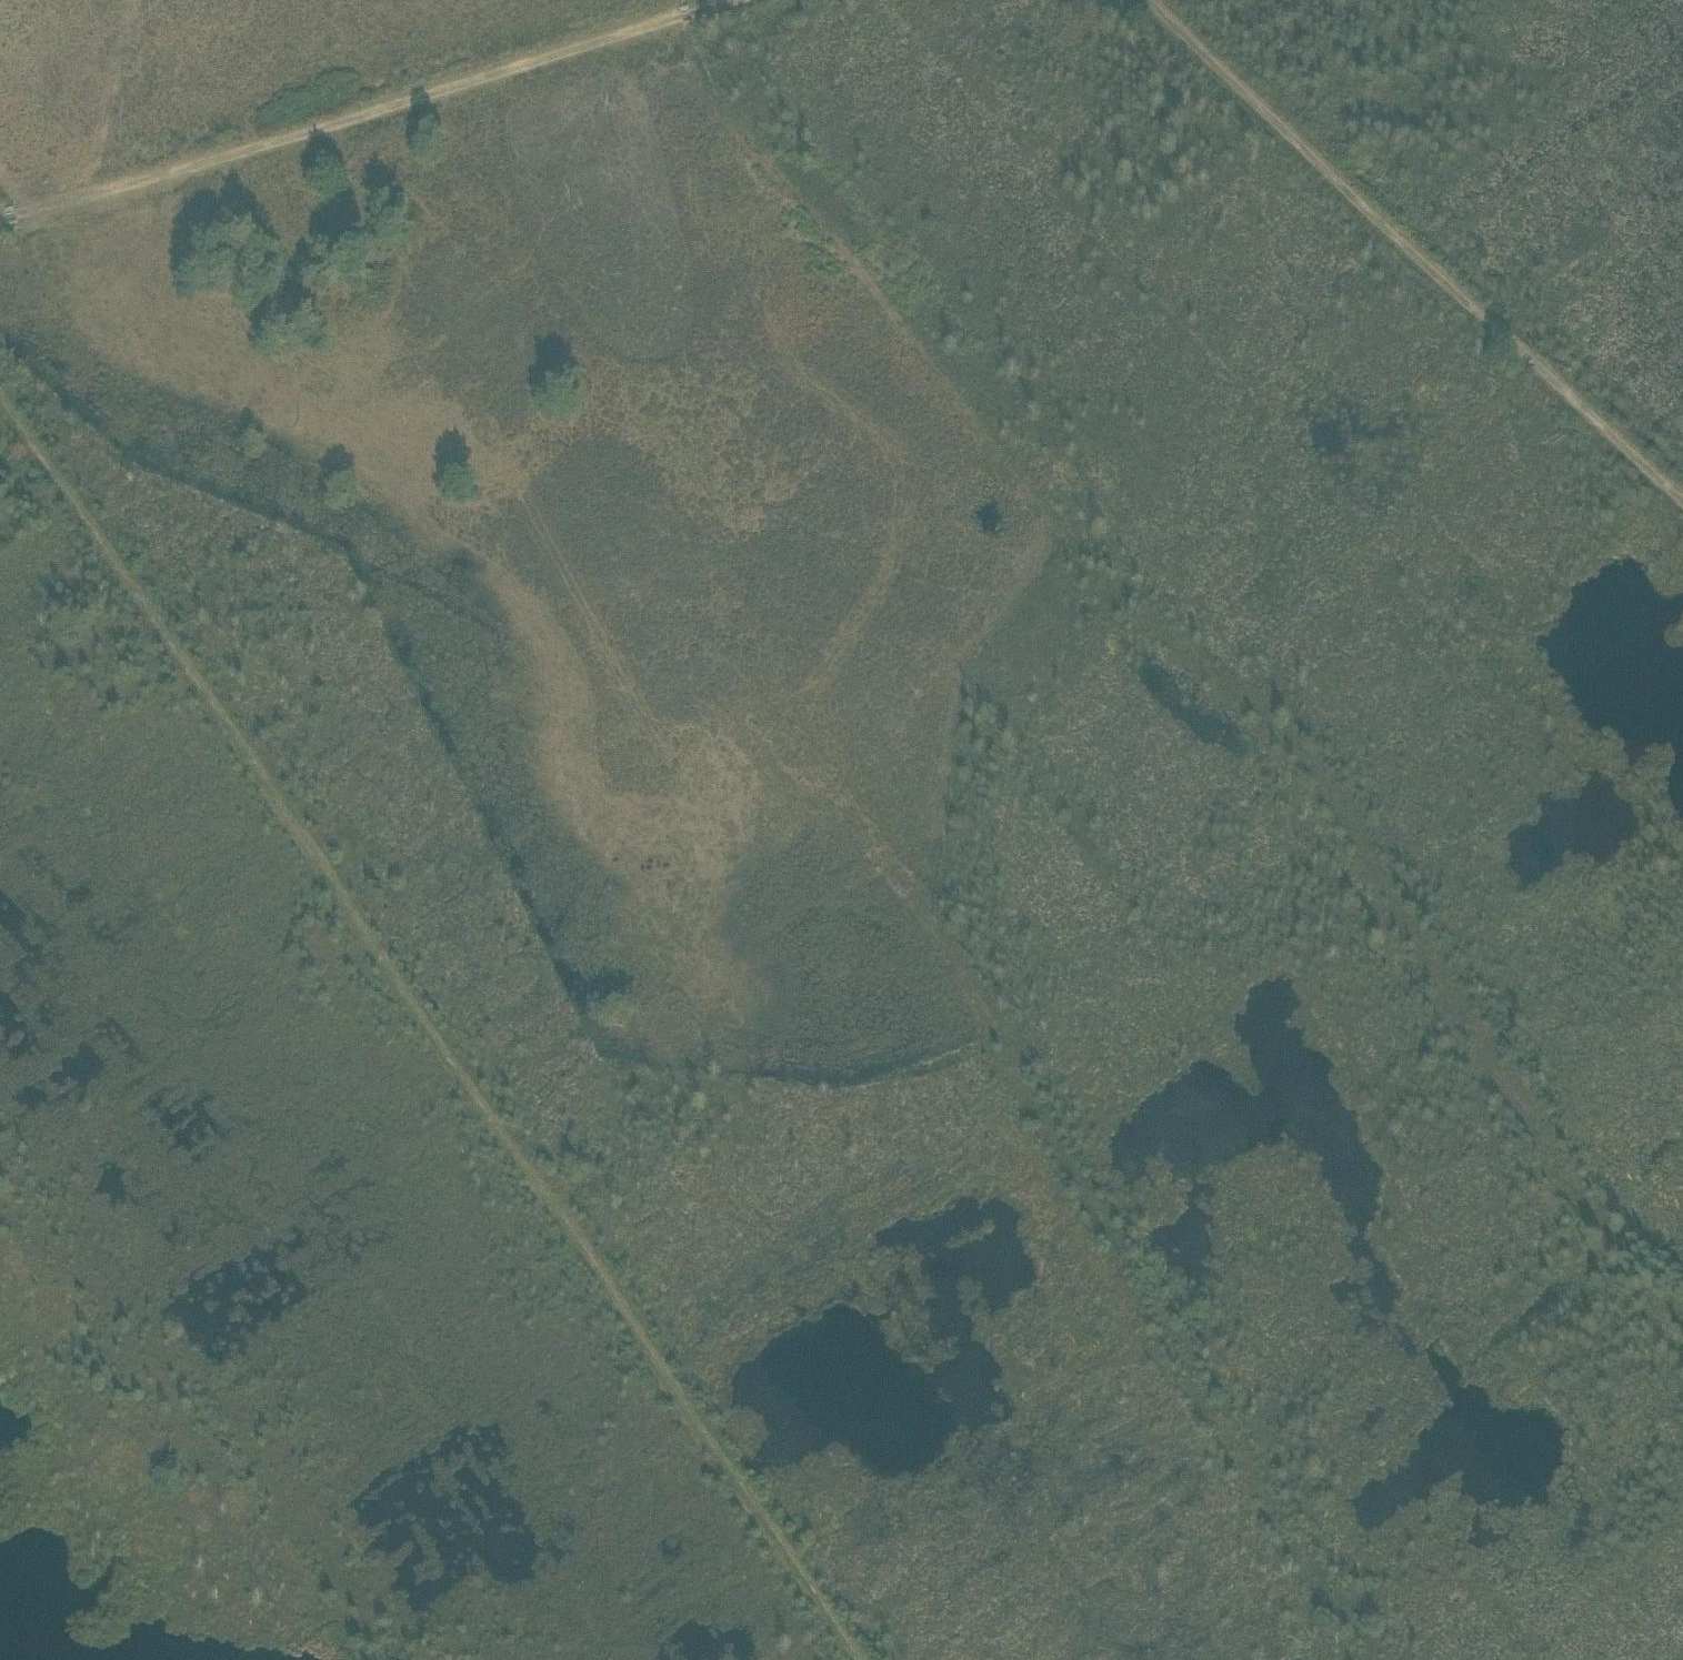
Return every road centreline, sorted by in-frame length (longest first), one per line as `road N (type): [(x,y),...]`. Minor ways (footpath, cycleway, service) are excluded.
road 1 (track): [(863,1659),(235,756),(0,389)]
road 2 (track): [(1364,1659),(1083,1196),(927,910)]
road 3 (track): [(0,220),(739,0)]
road 4 (track): [(1682,503),(1151,0)]
road 5 (track): [(405,1659),(253,1440),(0,1155)]
road 6 (track): [(1682,1324),(1617,1257),(1409,932)]

